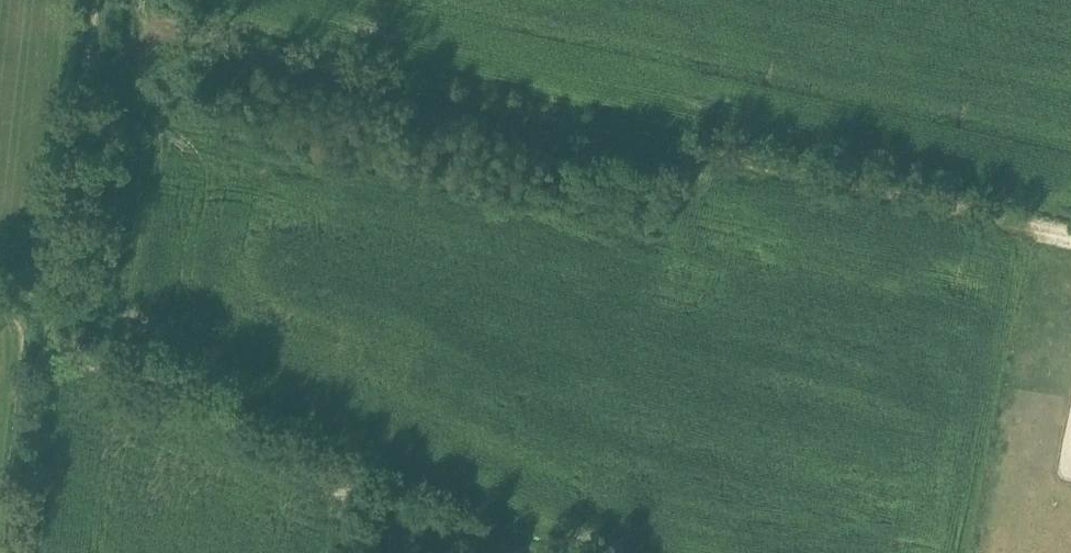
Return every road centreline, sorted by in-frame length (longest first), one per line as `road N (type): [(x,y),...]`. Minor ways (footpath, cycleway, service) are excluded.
road 1 (track): [(11,552),(98,0)]

